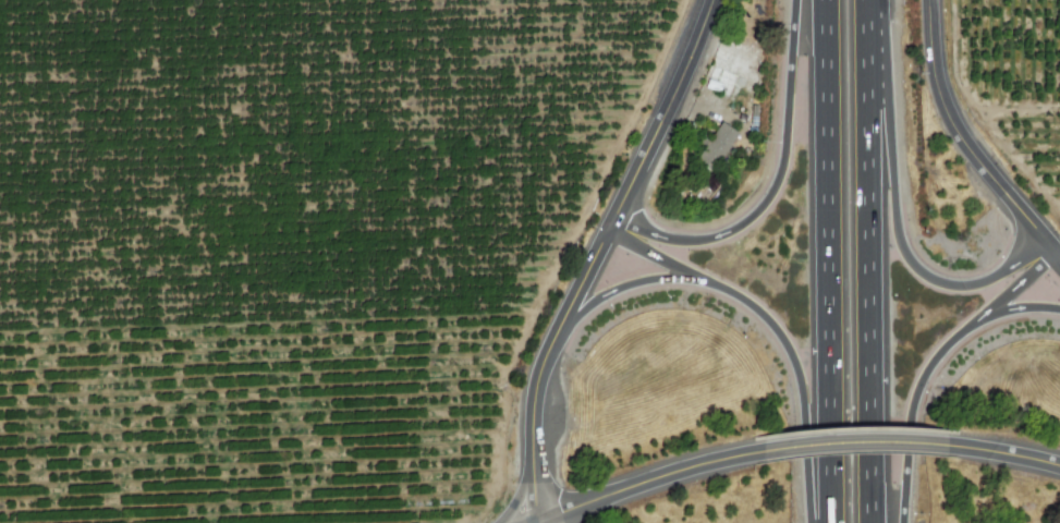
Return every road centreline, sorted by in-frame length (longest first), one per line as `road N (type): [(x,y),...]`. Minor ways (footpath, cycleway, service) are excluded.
road 1 (motorway): [(873,522),(869,0)]
road 2 (motorway): [(827,0),(824,522)]
road 3 (motorway): [(1048,244),(963,287),(933,280),(910,258),(898,217),(876,0)]
road 4 (motorway): [(801,0),(784,168),(762,211),(715,240),(662,238),(614,223)]
road 5 (tertiary): [(535,522),(536,406),(545,368),(614,223)]
road 6 (motorway): [(702,280),(755,306),(796,361),(818,522)]
road 7 (tertiary): [(929,0),(934,69),(954,127),(1048,244)]
road 8 (tertiary): [(614,223),(710,0)]
road 9 (motorway): [(901,522),(906,427),(923,373),(978,318)]
road 10 (tertiary): [(759,452),(684,470),(543,522)]
road 11 (tertiary): [(946,447),(852,443),(759,452)]
road 12 (motorway): [(562,325),(622,289),(702,280)]

